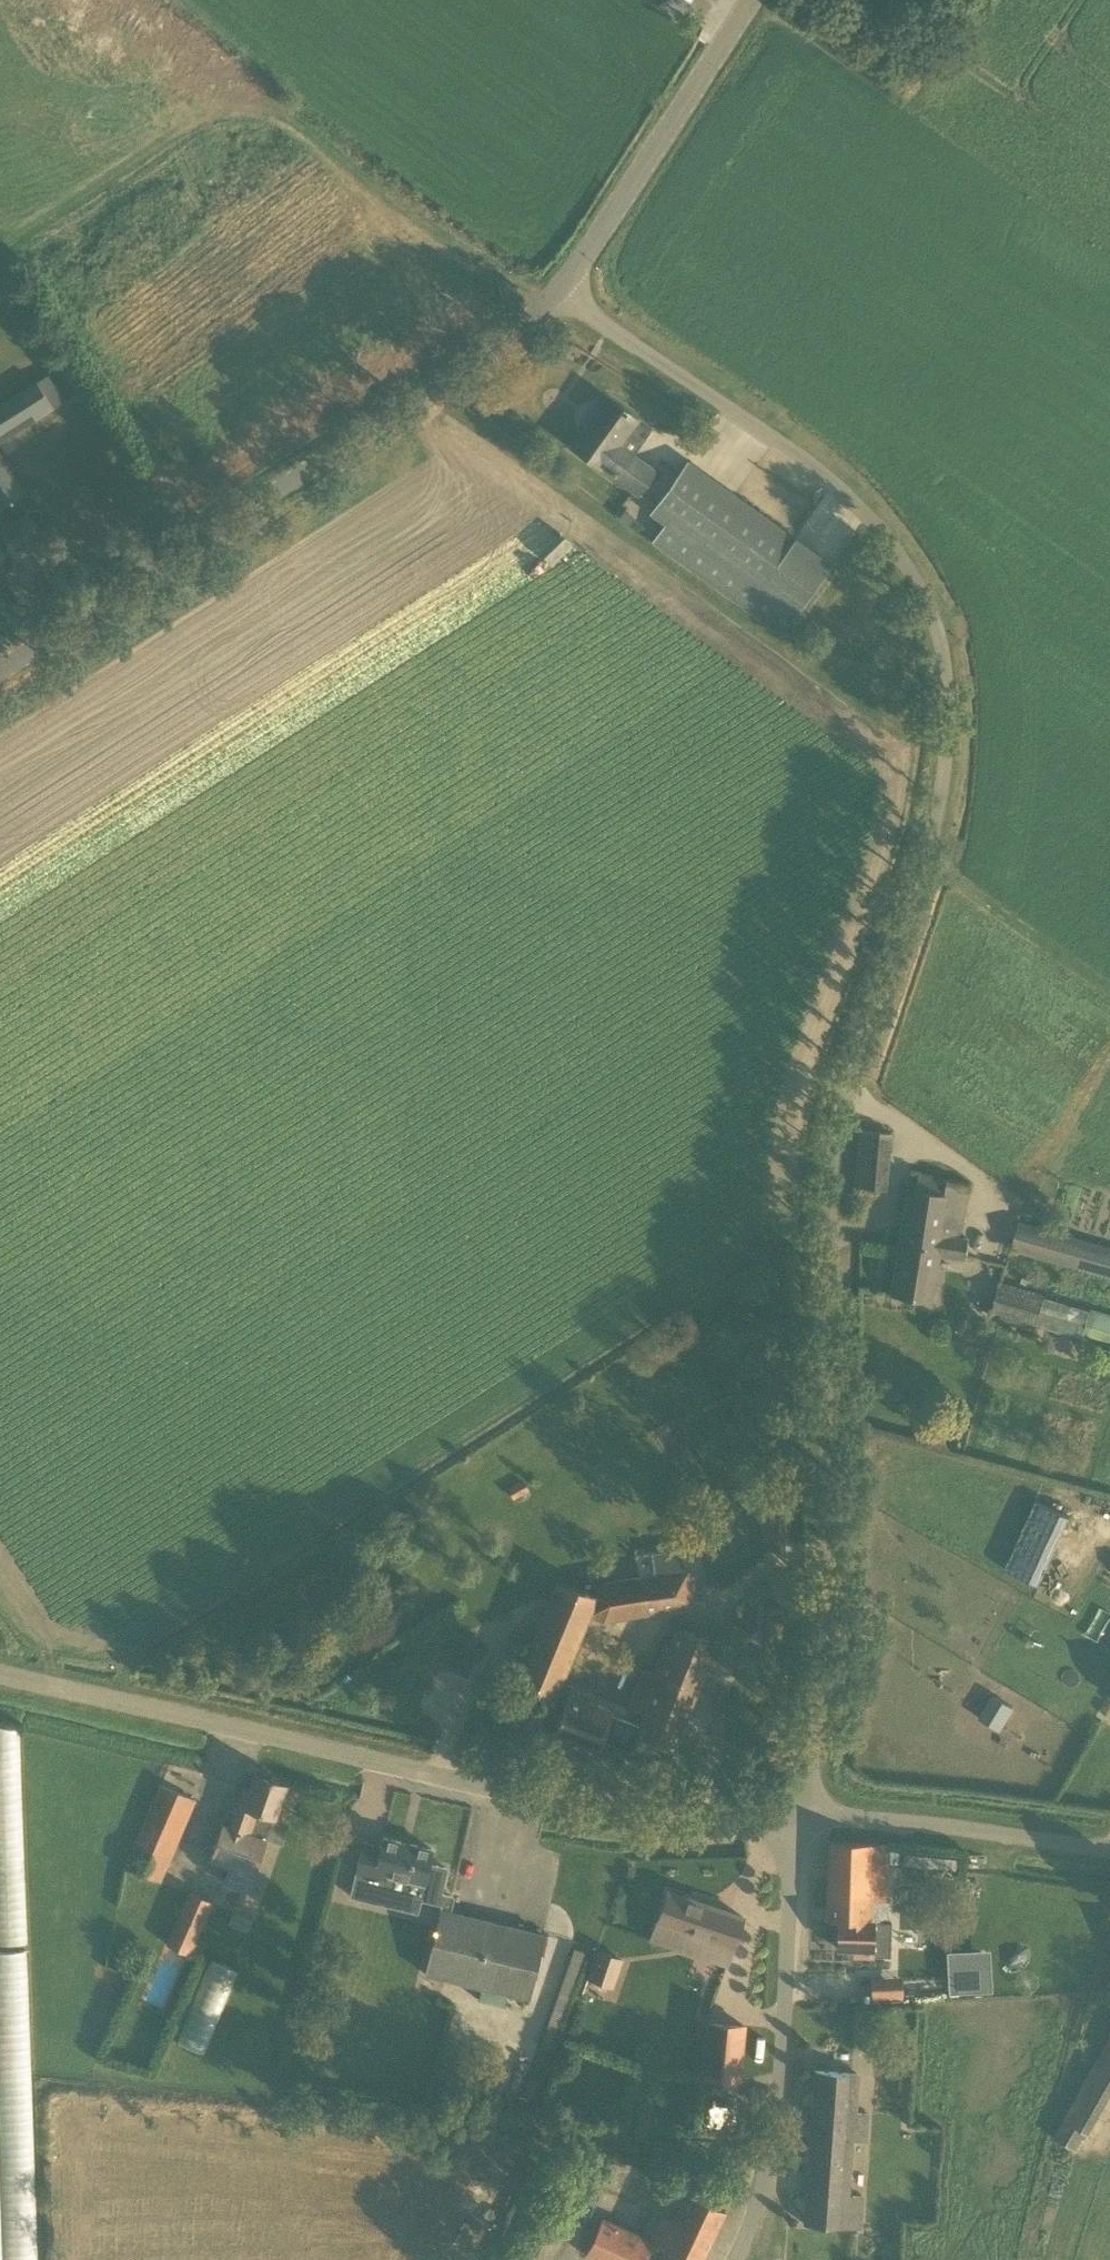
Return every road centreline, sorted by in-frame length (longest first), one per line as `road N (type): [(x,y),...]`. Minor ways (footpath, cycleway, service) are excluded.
road 1 (unclassified): [(820,1826),(827,1180),(857,1056),(917,892),(938,793),(944,714),(937,635),(918,581),(877,522),(756,414),(556,292)]
road 2 (unclassified): [(785,1827),(481,1785),(0,1675)]
road 3 (tertiary): [(0,670),(474,364),(556,292)]
road 4 (unclassified): [(732,2259),(763,2178),(785,1827)]
road 5 (tertiary): [(556,292),(751,0)]
road 6 (unclassified): [(1109,1852),(820,1826)]

